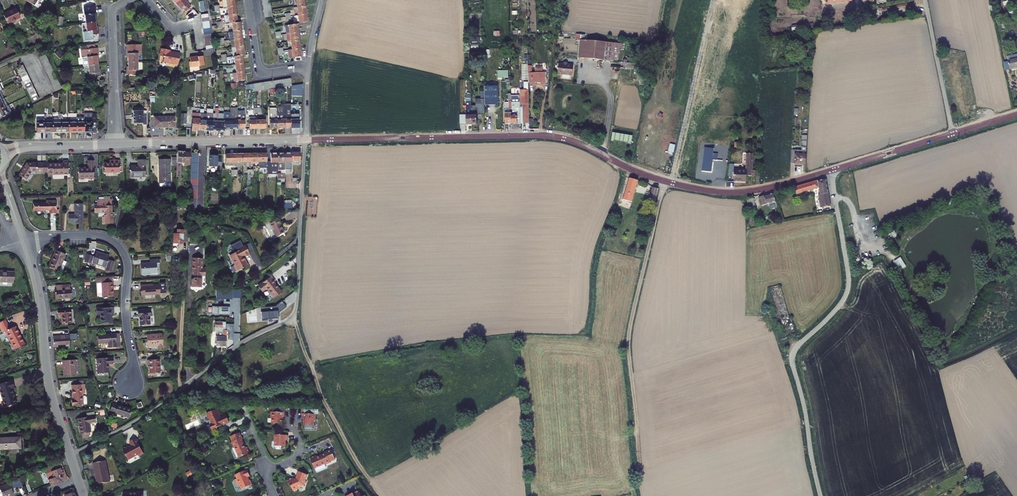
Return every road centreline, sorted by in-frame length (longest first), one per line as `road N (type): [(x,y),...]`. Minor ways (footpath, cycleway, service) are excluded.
road 1 (residential): [(70,455),(135,422),(234,347),(294,314),(306,140)]
road 2 (unclassified): [(830,171),(848,288),(792,362),(820,495)]
road 3 (tertiary): [(306,140),(547,136),(622,165)]
road 4 (track): [(639,466),(628,344),(665,181)]
road 5 (residential): [(24,241),(97,236),(119,247),(127,267),(129,384)]
road 6 (residential): [(24,241),(70,455)]
road 7 (tertiary): [(830,171),(723,192),(622,165)]
road 8 (track): [(374,489),(325,403),(294,314)]
road 9 (tertiary): [(115,145),(306,140)]
road 10 (residential): [(115,145),(113,11),(128,0)]
road 11 (unclassified): [(926,0),(953,134)]
road 12 (tertiary): [(953,134),(830,171)]
road 13 (residential): [(309,68),(260,70),(248,0)]

